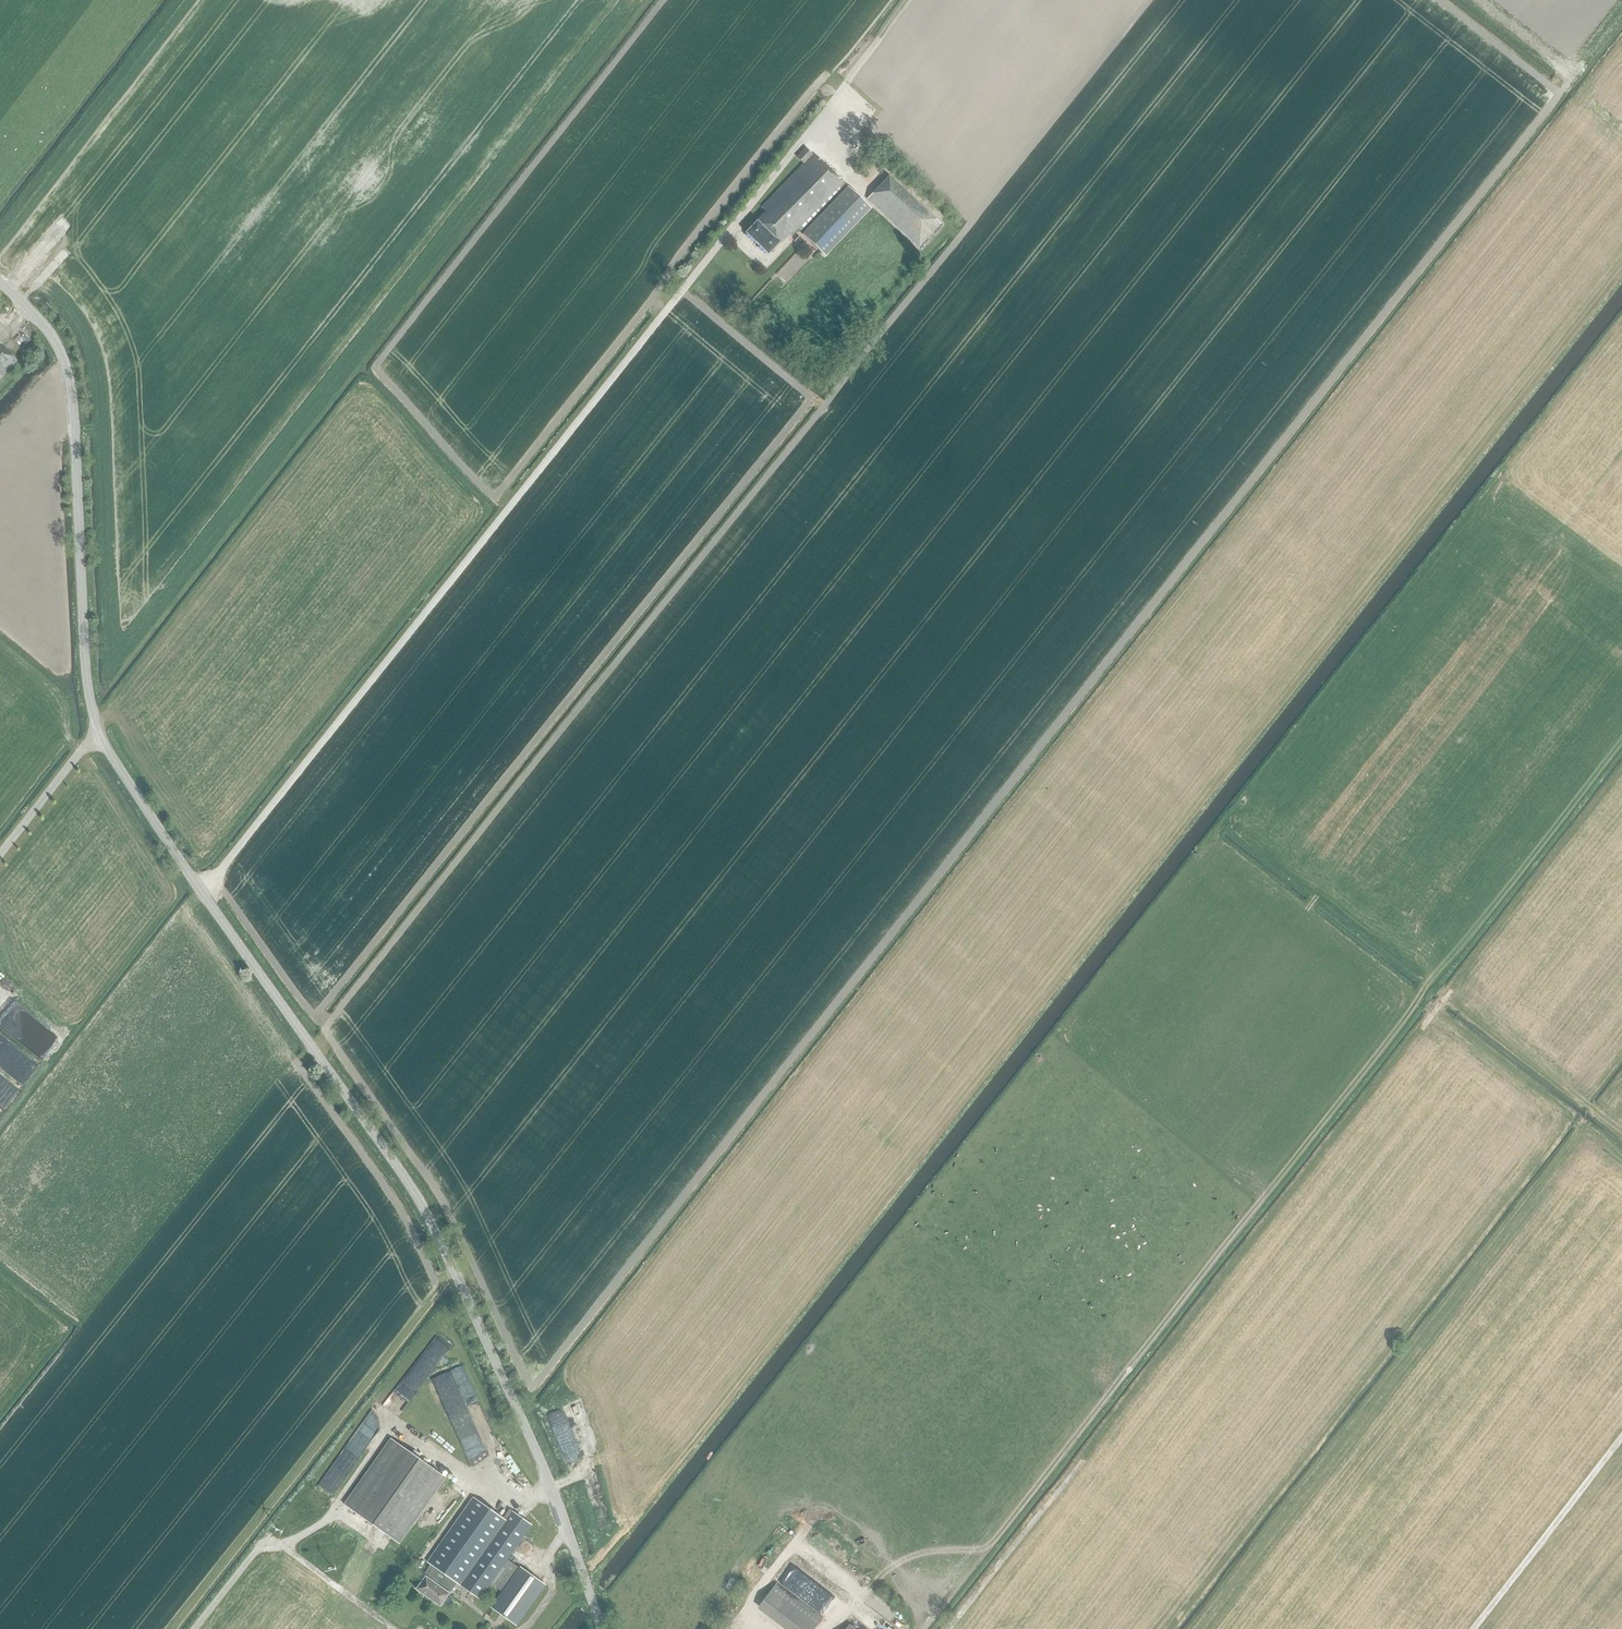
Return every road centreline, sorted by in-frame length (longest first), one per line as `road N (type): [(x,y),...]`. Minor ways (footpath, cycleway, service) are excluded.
road 1 (tertiary): [(601,1628),(544,1471),(418,1196),(97,733),(83,647),(73,399),(49,330),(0,283)]

